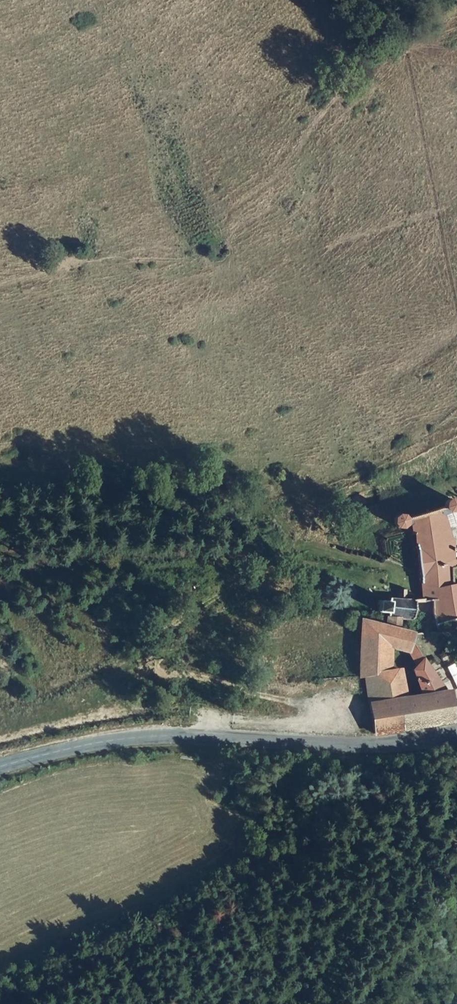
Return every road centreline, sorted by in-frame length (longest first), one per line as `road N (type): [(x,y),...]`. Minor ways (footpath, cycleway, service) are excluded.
road 1 (track): [(209,737),(214,719),(316,719),(310,707),(146,659),(196,607),(288,551),(294,539),(284,523),(226,498),(0,485)]
road 2 (secondary): [(456,738),(356,746),(159,735),(0,766)]
road 3 (track): [(0,713),(146,659)]
road 4 (track): [(288,551),(311,547),(411,578)]

